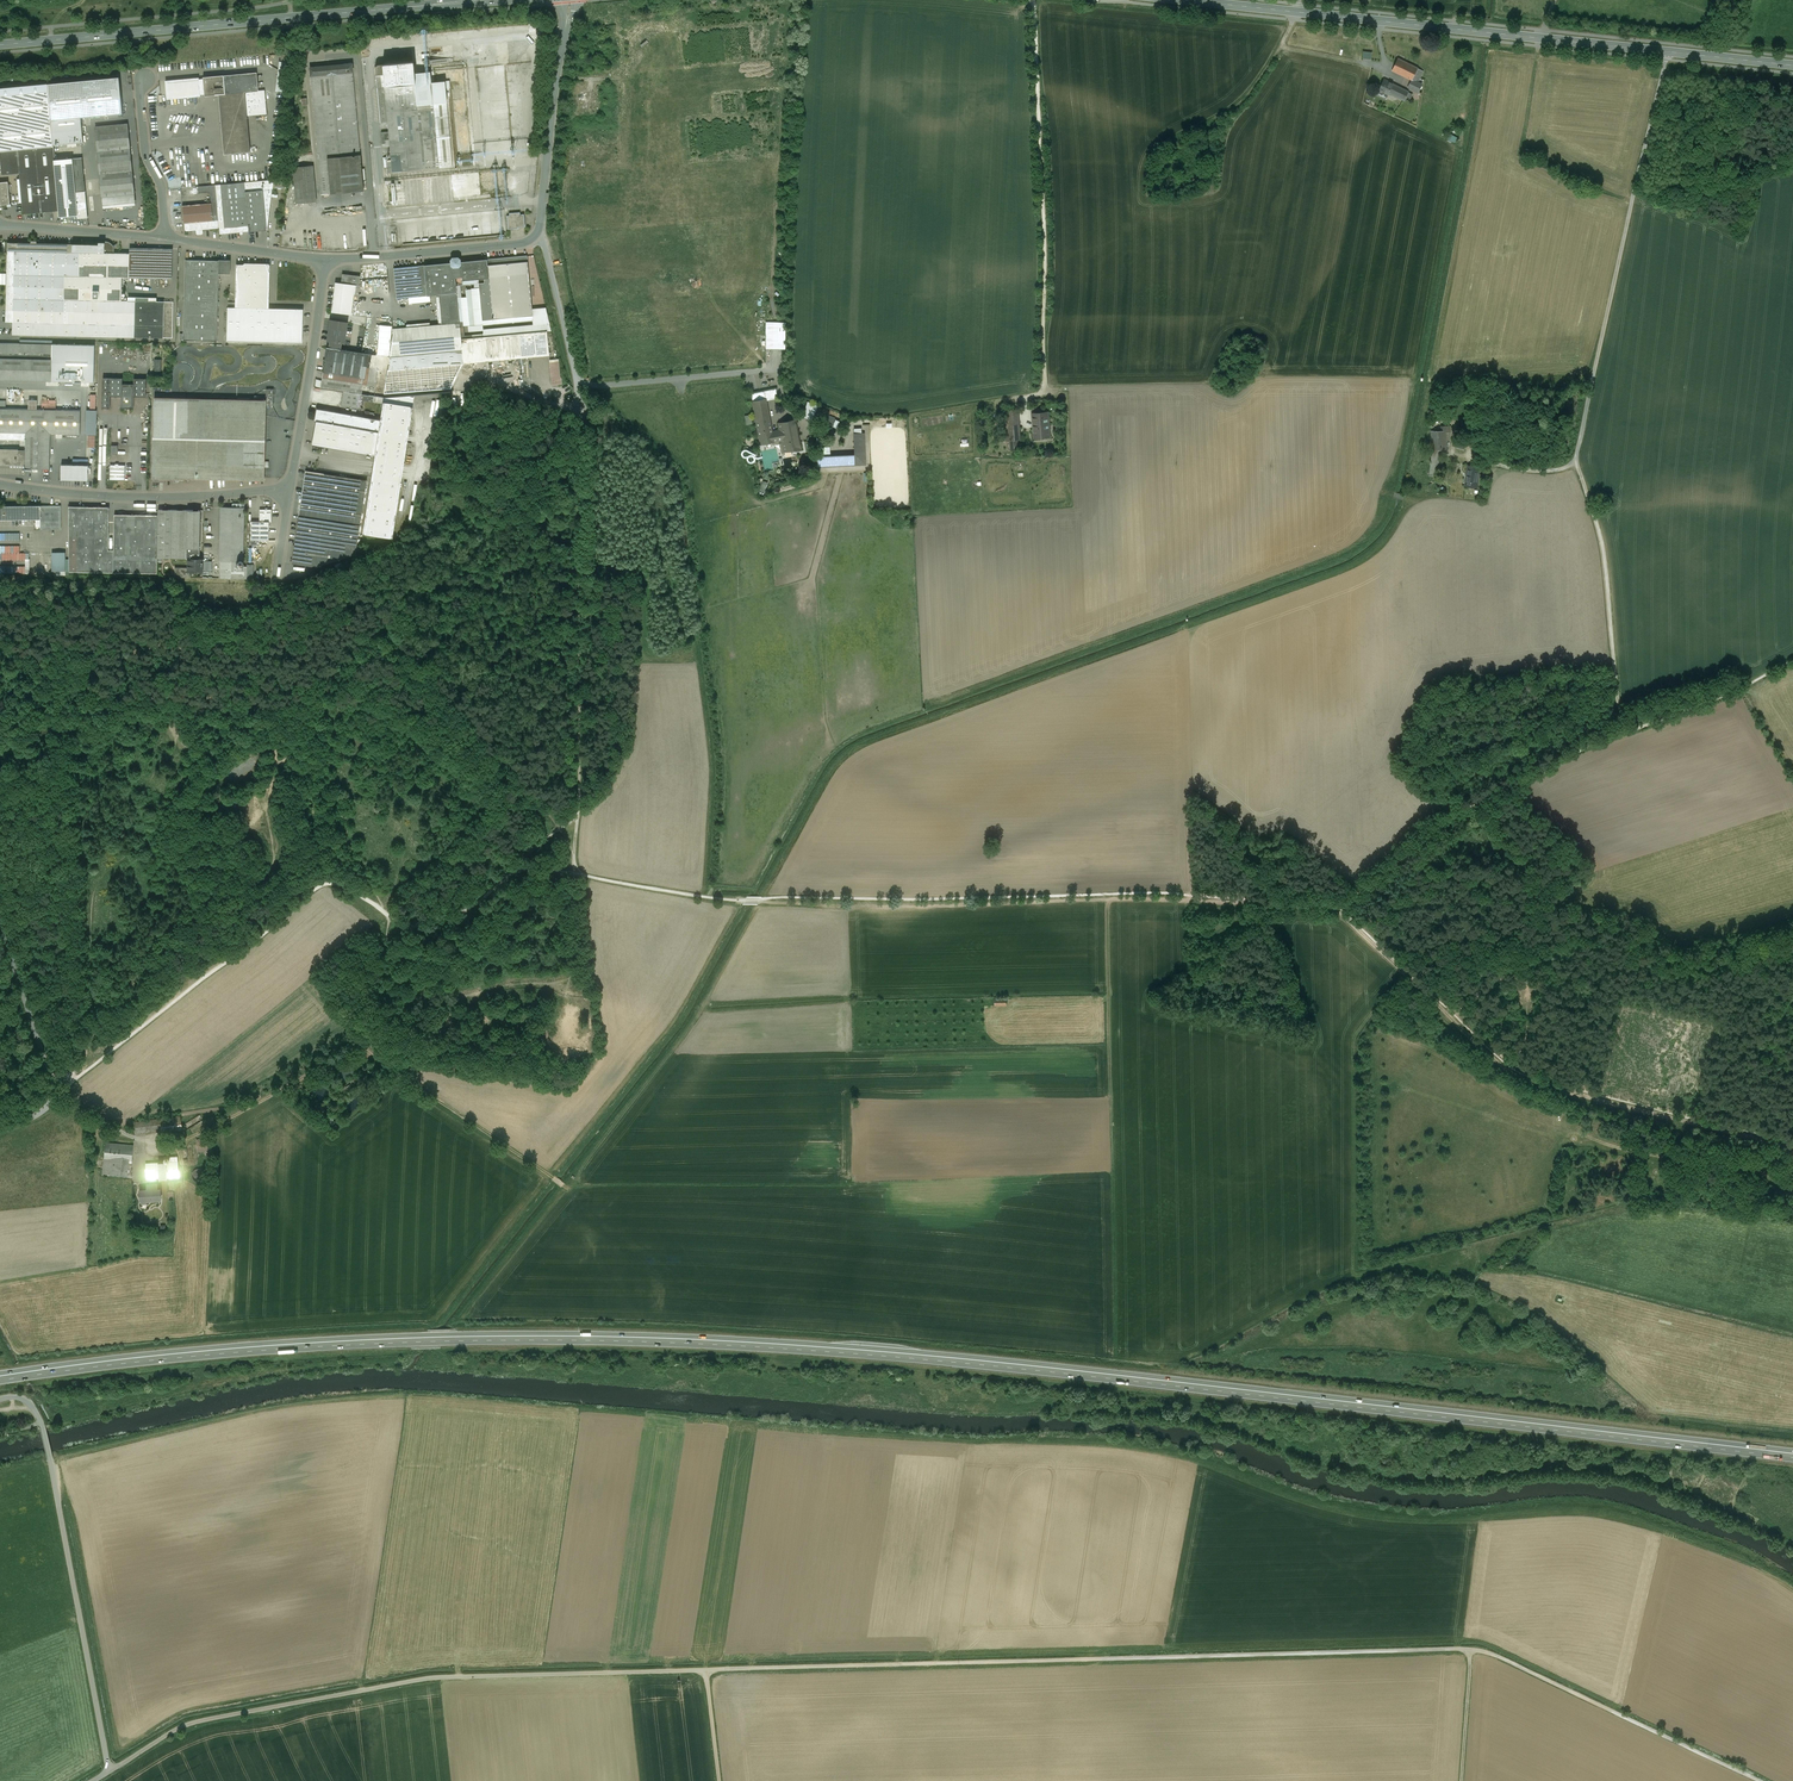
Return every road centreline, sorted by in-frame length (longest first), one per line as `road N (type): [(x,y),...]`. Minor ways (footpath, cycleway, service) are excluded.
road 1 (trunk): [(0,1381),(355,1346),(691,1344),(990,1366),(1792,1459)]
road 2 (trunk): [(1792,1451),(989,1360),(690,1337),(351,1340),(0,1374)]
road 3 (track): [(706,1668),(1467,1646),(1766,1780)]
road 4 (unclassified): [(110,1770),(189,1723),(438,1676),(706,1668),(719,1780)]
road 5 (track): [(55,1094),(328,884),(404,925),(423,925),(474,907),(515,871),(577,875)]
road 6 (track): [(760,901),(1165,900),(1335,909)]
road 7 (track): [(1335,909),(1498,1063),(1528,1081),(1792,1147)]
road 8 (track): [(1335,909),(1374,875),(1552,763),(1792,660)]
road 9 (track): [(576,378),(577,875)]
road 10 (residential): [(1668,52),(1576,463),(1538,471),(1505,465)]
road 11 (secondary): [(0,44),(479,0)]
road 12 (residential): [(571,0),(541,224),(532,239),(325,260)]
road 13 (track): [(1034,0),(1045,384),(1040,394),(1009,399)]
road 14 (track): [(208,1130),(364,1047),(566,1186)]
road 15 (unclassified): [(0,1400),(27,1400),(43,1426),(110,1770)]
road 16 (secondary): [(1668,52),(1307,12)]
road 17 (residential): [(0,484),(188,497),(280,488),(292,479)]
road 18 (track): [(1621,733),(1605,560),(1576,463)]
road 19 (residential): [(0,918),(55,1088),(49,1105),(0,1129)]
road 20 (residential): [(292,479),(325,260)]
road 21 (track): [(577,875),(760,901)]
road 22 (residential): [(164,239),(161,187),(144,148),(146,77)]
road 23 (residential): [(164,239),(0,225)]
road 24 (residential): [(325,260),(164,239)]
road 25 (track): [(1467,1646),(1458,1780)]
road 26 (track): [(1792,82),(1664,68)]
road 27 (secondary): [(1792,65),(1668,52)]

